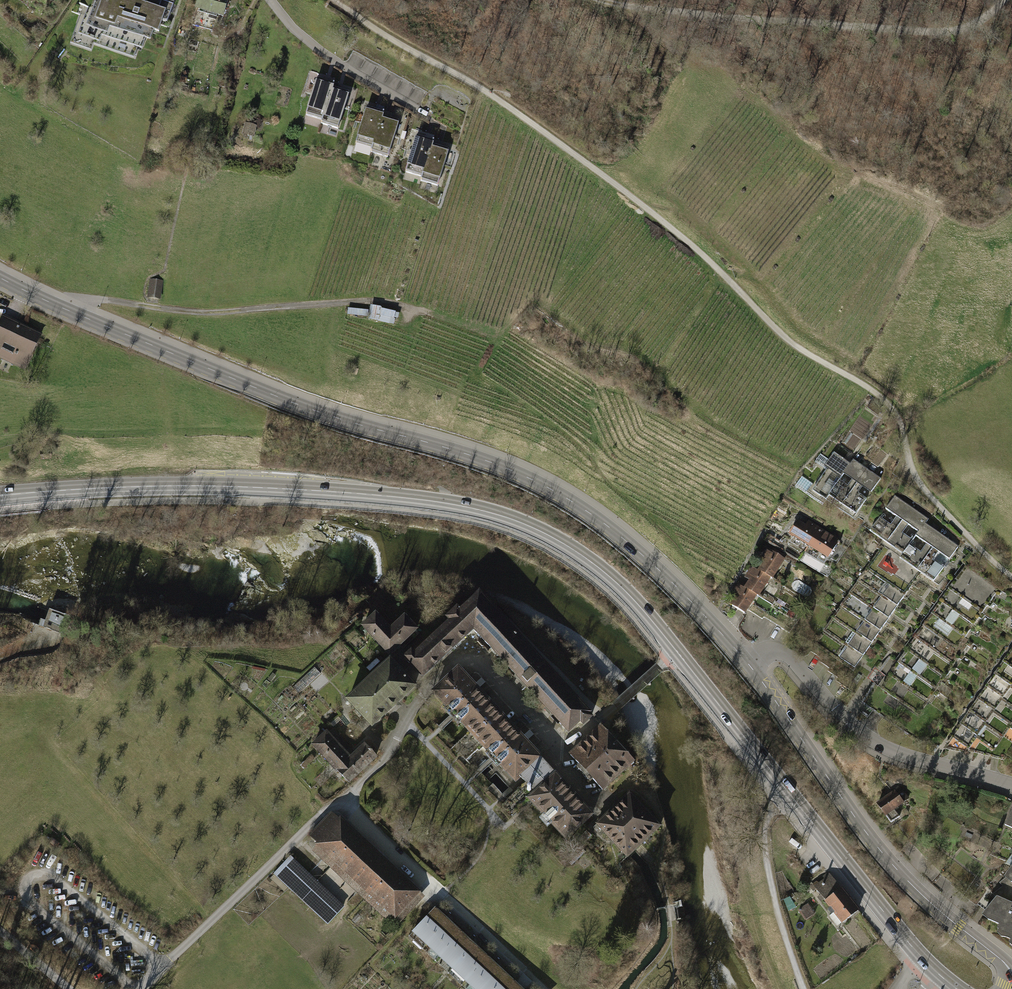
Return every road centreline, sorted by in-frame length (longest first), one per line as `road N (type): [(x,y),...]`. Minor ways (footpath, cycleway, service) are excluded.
road 1 (track): [(1011,576),(912,470),(892,406),(778,330),(692,243),(610,180),(334,0)]
road 2 (tertiary): [(0,278),(274,395),(529,478),(639,552),(748,662)]
road 3 (primary): [(0,495),(209,486),(485,511),(582,555),(628,593),(677,652)]
road 4 (residential): [(344,800),(390,755),(427,687),(457,660),(480,662),(562,750),(677,652)]
road 5 (primary): [(677,652),(924,960),(957,988)]
road 6 (track): [(606,0),(953,33),(1005,0)]
road 7 (tertiary): [(748,662),(873,842),(1011,974)]
road 8 (track): [(70,311),(104,300),(189,311),(370,301),(426,313)]
road 9 (residential): [(1011,786),(873,742),(780,651),(748,662)]
road 10 (residential): [(139,988),(344,800)]
road 11 (residential): [(344,800),(544,988)]

